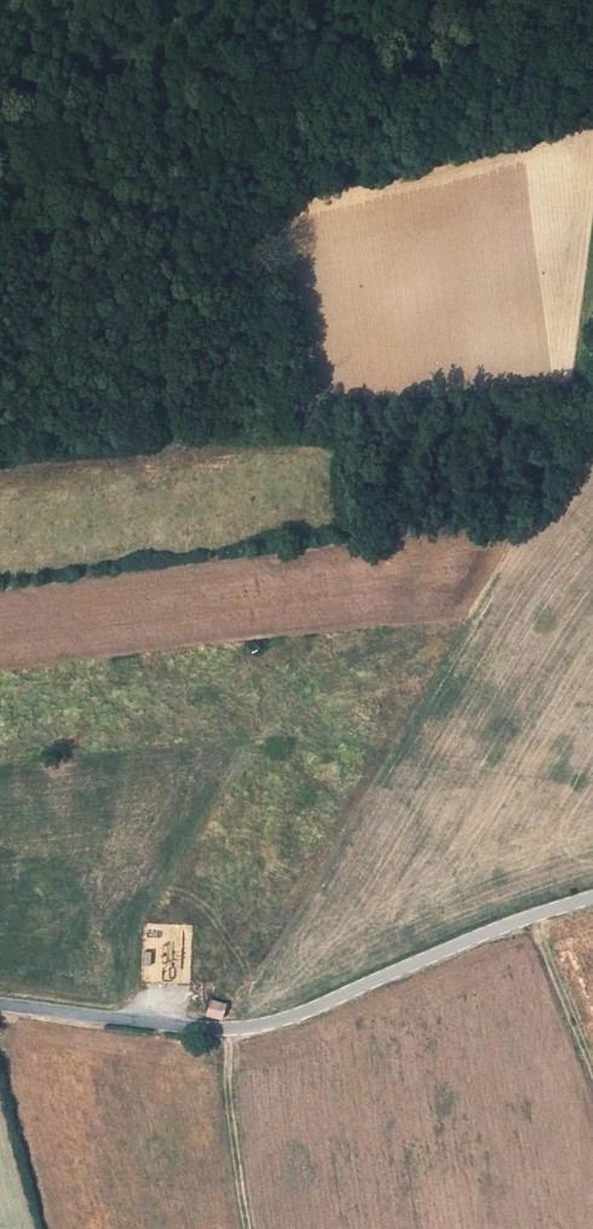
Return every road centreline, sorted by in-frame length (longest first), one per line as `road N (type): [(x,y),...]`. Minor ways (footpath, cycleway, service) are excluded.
road 1 (unclassified): [(0,1008),(251,1028),(592,899)]

